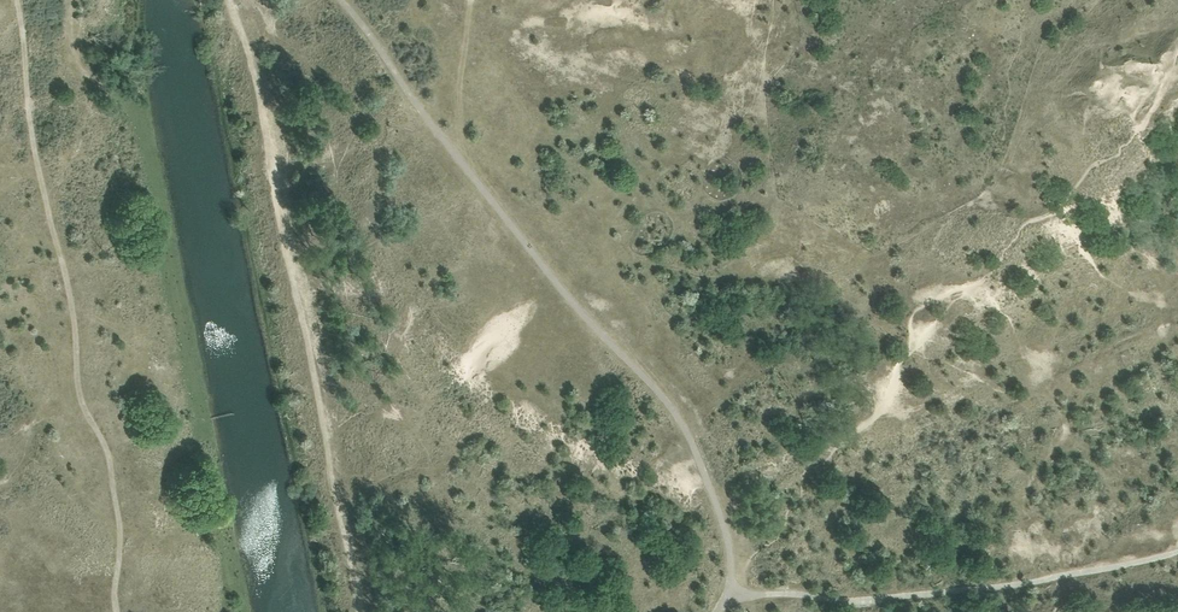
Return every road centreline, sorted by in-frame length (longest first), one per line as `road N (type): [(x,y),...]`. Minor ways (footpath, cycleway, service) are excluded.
road 1 (track): [(341,0),(548,272),(681,422),(730,545),(732,596)]
road 2 (track): [(364,611),(269,116),(233,0)]
road 3 (track): [(717,611),(732,596),(887,599),(1048,579),(1177,552)]

